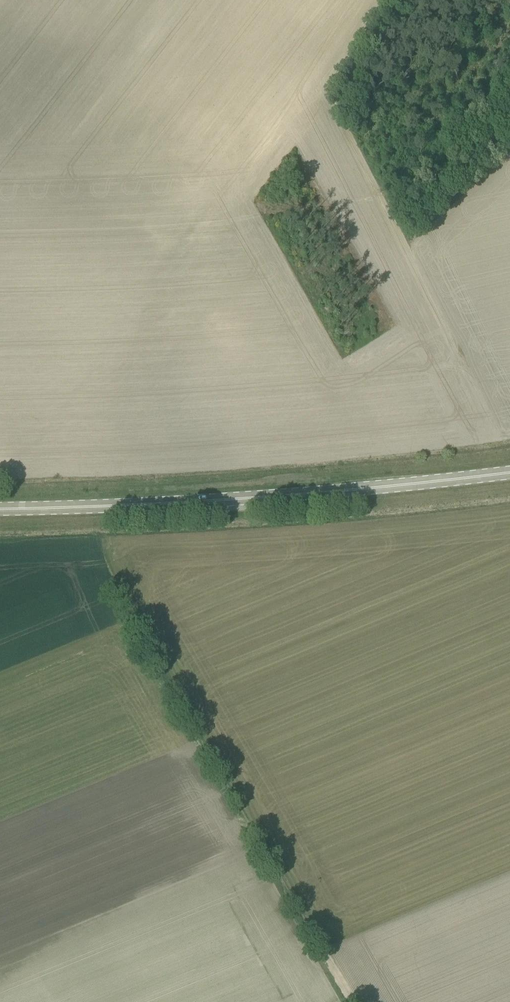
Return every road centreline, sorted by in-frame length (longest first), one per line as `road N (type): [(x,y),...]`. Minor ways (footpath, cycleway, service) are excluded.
road 1 (primary): [(0,511),(288,497),(509,474)]
road 2 (track): [(121,602),(354,1001)]

